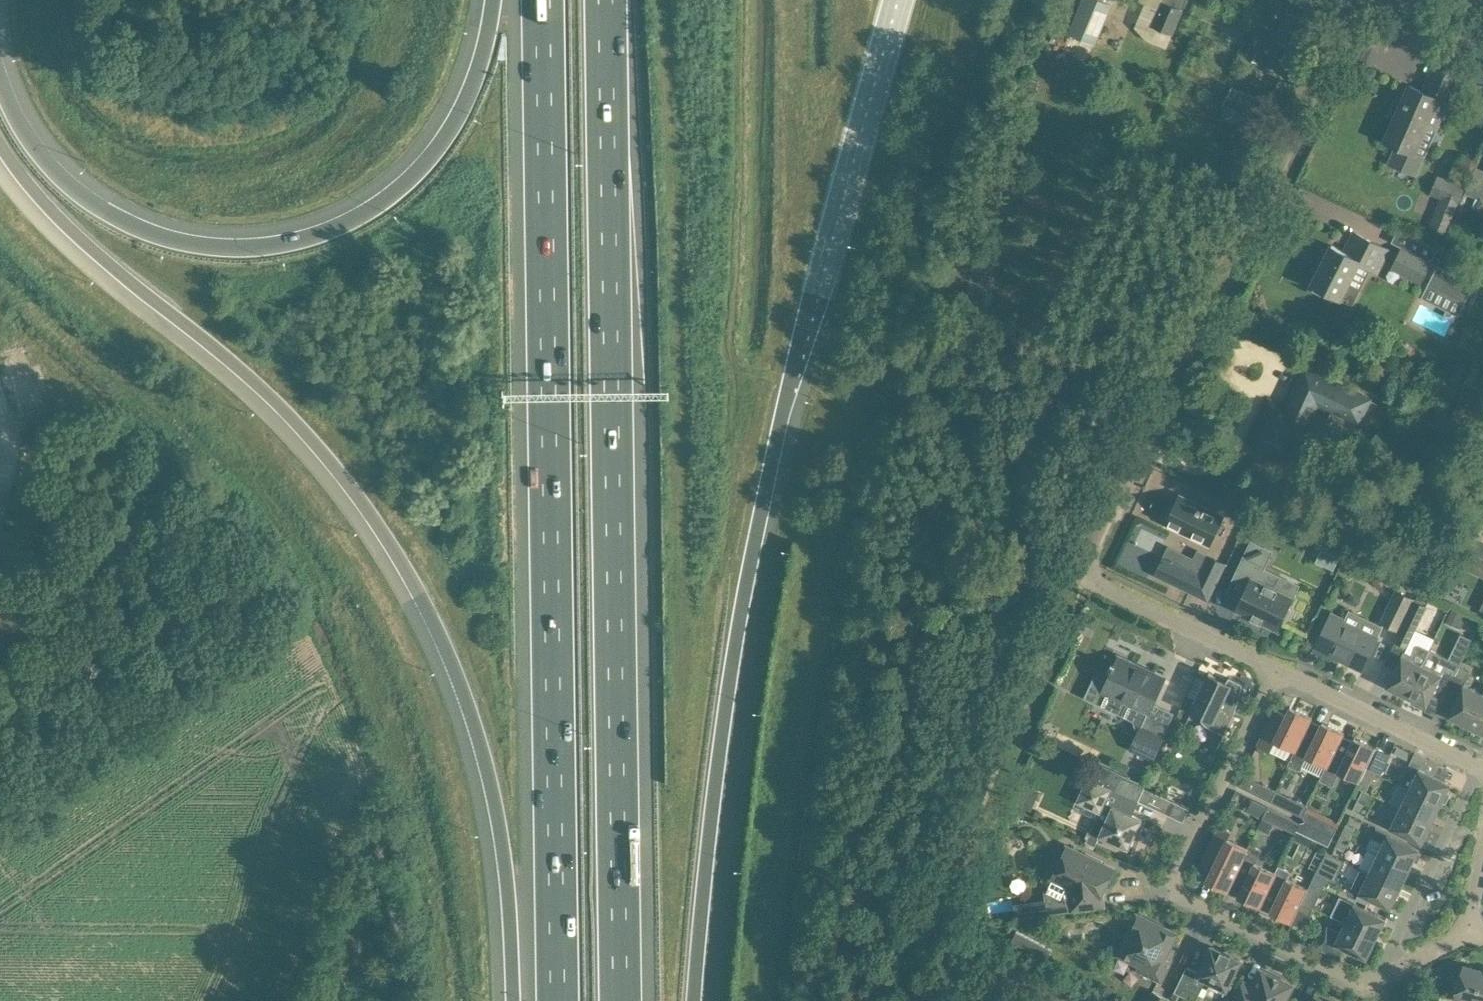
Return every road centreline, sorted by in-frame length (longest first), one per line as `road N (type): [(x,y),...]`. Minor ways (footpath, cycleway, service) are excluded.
road 1 (motorway): [(0,148),(98,257),(296,426),(393,552),(432,624),(479,743),(500,835),(512,1000)]
road 2 (motorway): [(687,1000),(689,930),(725,687),(785,409),(897,0)]
road 3 (motorway): [(544,0),(558,1000)]
road 4 (motorway): [(619,1000),(605,0)]
road 5 (residential): [(1273,670),(1079,574),(1360,0)]
road 6 (motorway): [(493,0),(461,107),(416,171),(356,216),(280,242),(175,237),(90,198),(43,154),(0,75)]
road 7 (residential): [(1382,981),(1360,982),(1181,891),(1180,860),(1273,670)]
road 8 (track): [(914,1000),(951,868),(1079,574)]
road 9 (residential): [(1478,766),(1382,981)]
road 10 (residential): [(1478,766),(1273,670)]
road 11 (track): [(1065,1000),(937,933)]

